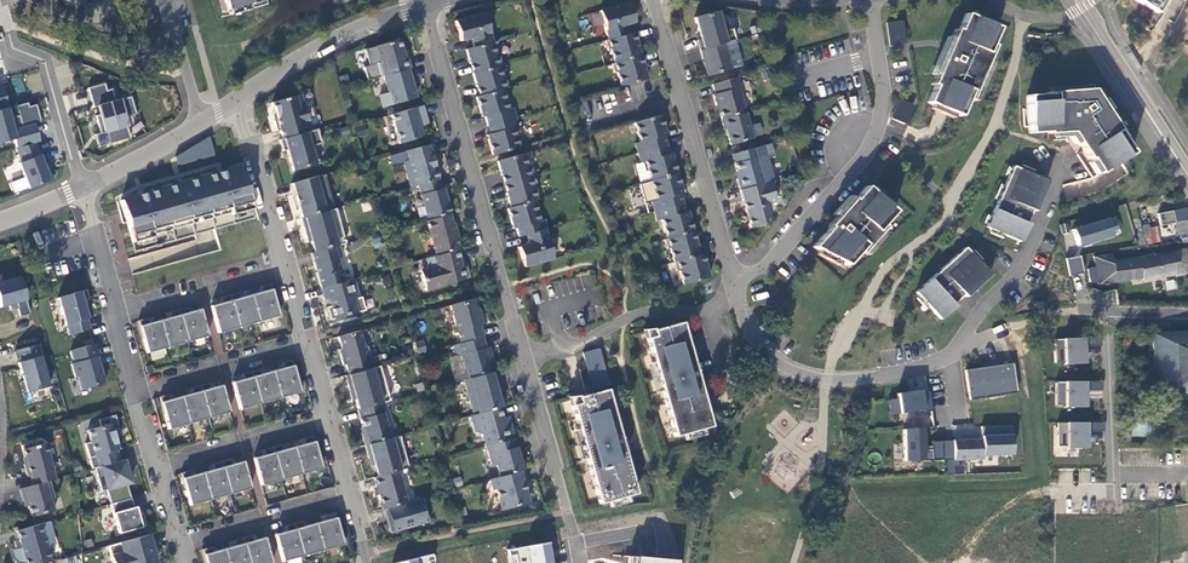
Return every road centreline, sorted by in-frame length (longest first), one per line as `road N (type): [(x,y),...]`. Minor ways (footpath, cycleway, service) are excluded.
road 1 (residential): [(739,300),(759,346),(810,378),(886,380),(946,359),(1012,279),(1060,175)]
road 2 (residential): [(426,5),(523,359)]
road 3 (residential): [(735,279),(773,261),(870,146),(884,101),(870,0)]
road 4 (residential): [(651,0),(735,279)]
road 5 (residential): [(1106,309),(1111,496),(1061,495)]
road 6 (residential): [(523,359),(640,315),(693,313),(739,300)]
road 7 (residential): [(236,101),(343,36),(426,5)]
road 8 (residential): [(0,13),(12,48),(44,62),(83,189)]
road 9 (secondary): [(1187,172),(1080,0)]
road 10 (residential): [(236,101),(287,270)]
road 11 (residential): [(523,359),(568,515)]
road 12 (residential): [(83,189),(200,124)]
road 13 (residential): [(83,189),(114,314)]
road 14 (residential): [(200,124),(168,0)]

